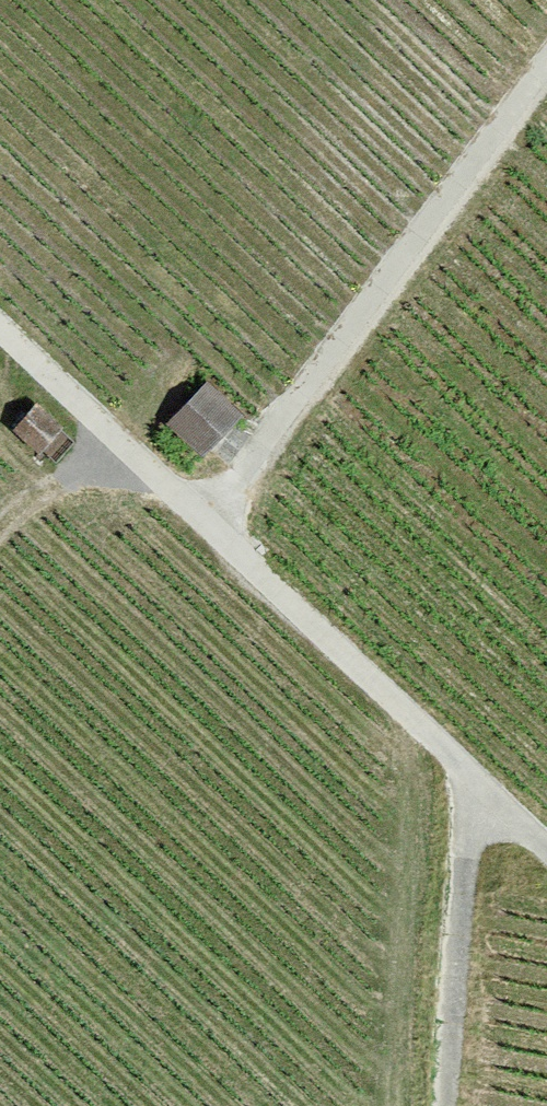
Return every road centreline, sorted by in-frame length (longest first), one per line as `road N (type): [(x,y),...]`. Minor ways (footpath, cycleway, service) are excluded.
road 1 (track): [(546,72),(213,521),(0,319)]
road 2 (track): [(213,521),(546,835)]
road 3 (track): [(471,768),(451,1105)]
road 4 (track): [(138,450),(22,498),(0,527)]

